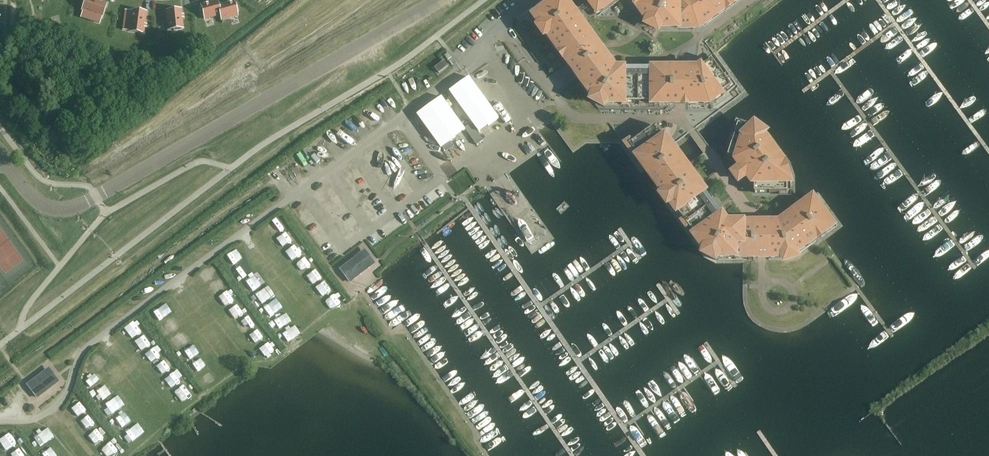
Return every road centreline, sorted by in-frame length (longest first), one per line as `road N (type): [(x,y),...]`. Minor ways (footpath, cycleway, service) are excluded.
road 1 (unclassified): [(0,423),(50,413),(78,352),(461,67),(503,22)]
road 2 (unclassified): [(443,0),(76,205),(45,205),(0,155)]
road 3 (residential): [(503,22),(573,119),(680,119)]
road 4 (residential): [(680,119),(760,226),(763,293)]
road 5 (residential): [(750,0),(681,53),(680,119)]

